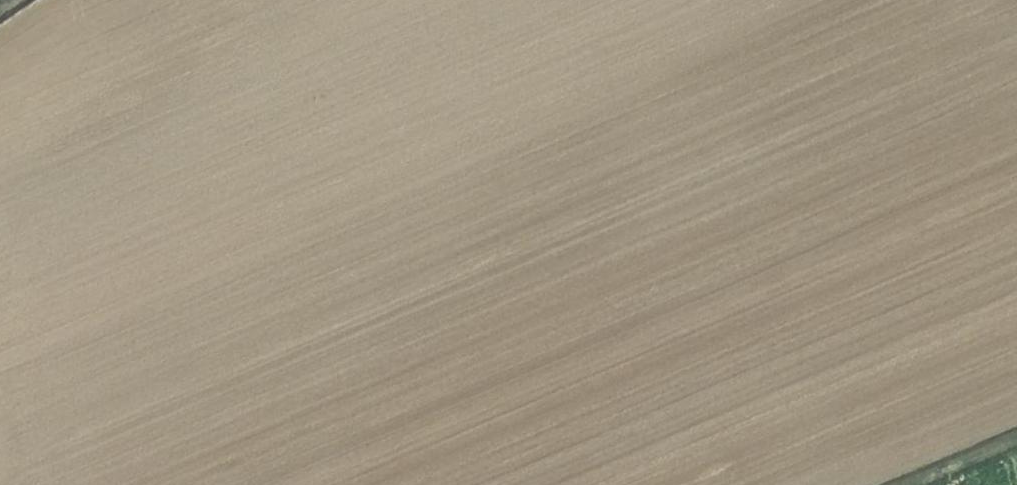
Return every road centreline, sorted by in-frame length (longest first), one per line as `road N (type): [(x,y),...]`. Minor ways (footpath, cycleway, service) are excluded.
road 1 (track): [(1016,423),(872,484)]

